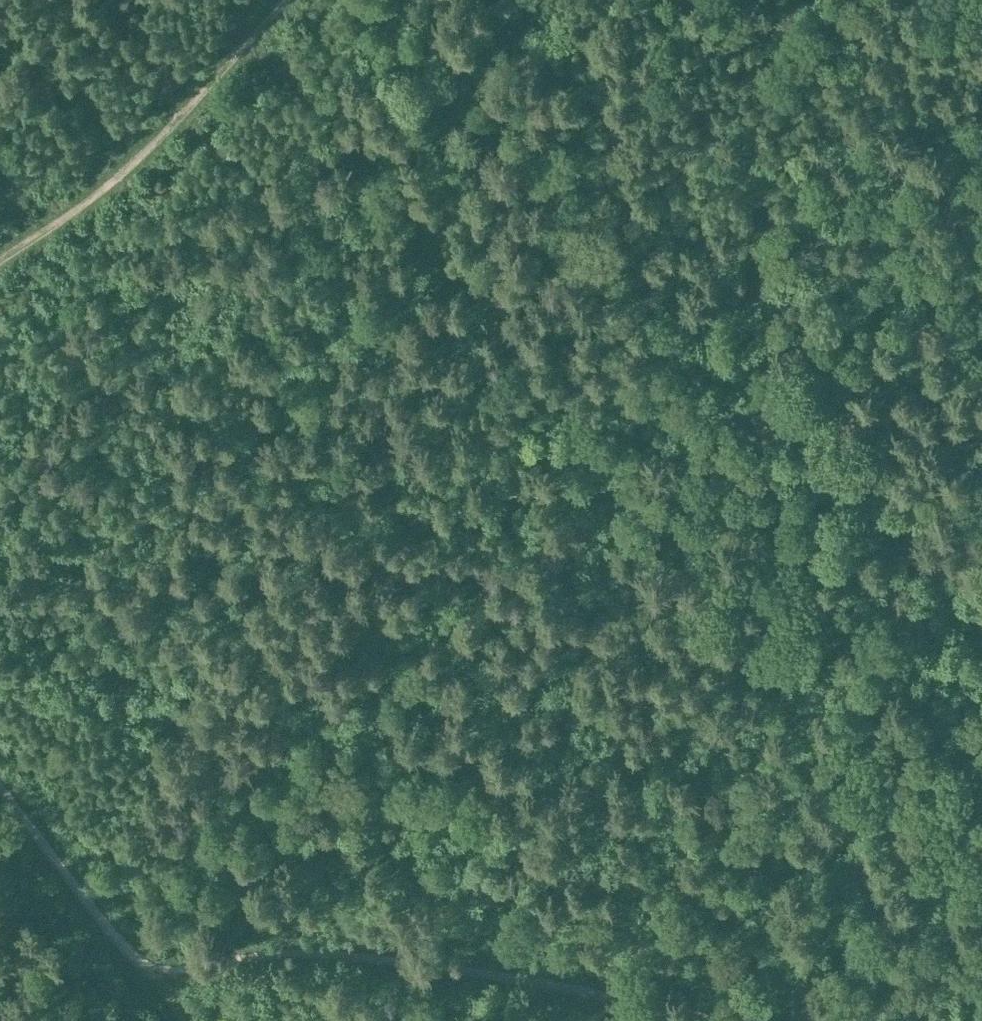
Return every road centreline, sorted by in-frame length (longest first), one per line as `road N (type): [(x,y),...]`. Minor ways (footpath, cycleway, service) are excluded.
road 1 (track): [(159,972),(299,953),(390,958),(727,1020)]
road 2 (track): [(0,258),(123,170),(282,0)]
road 3 (track): [(159,972),(132,957),(0,790)]

